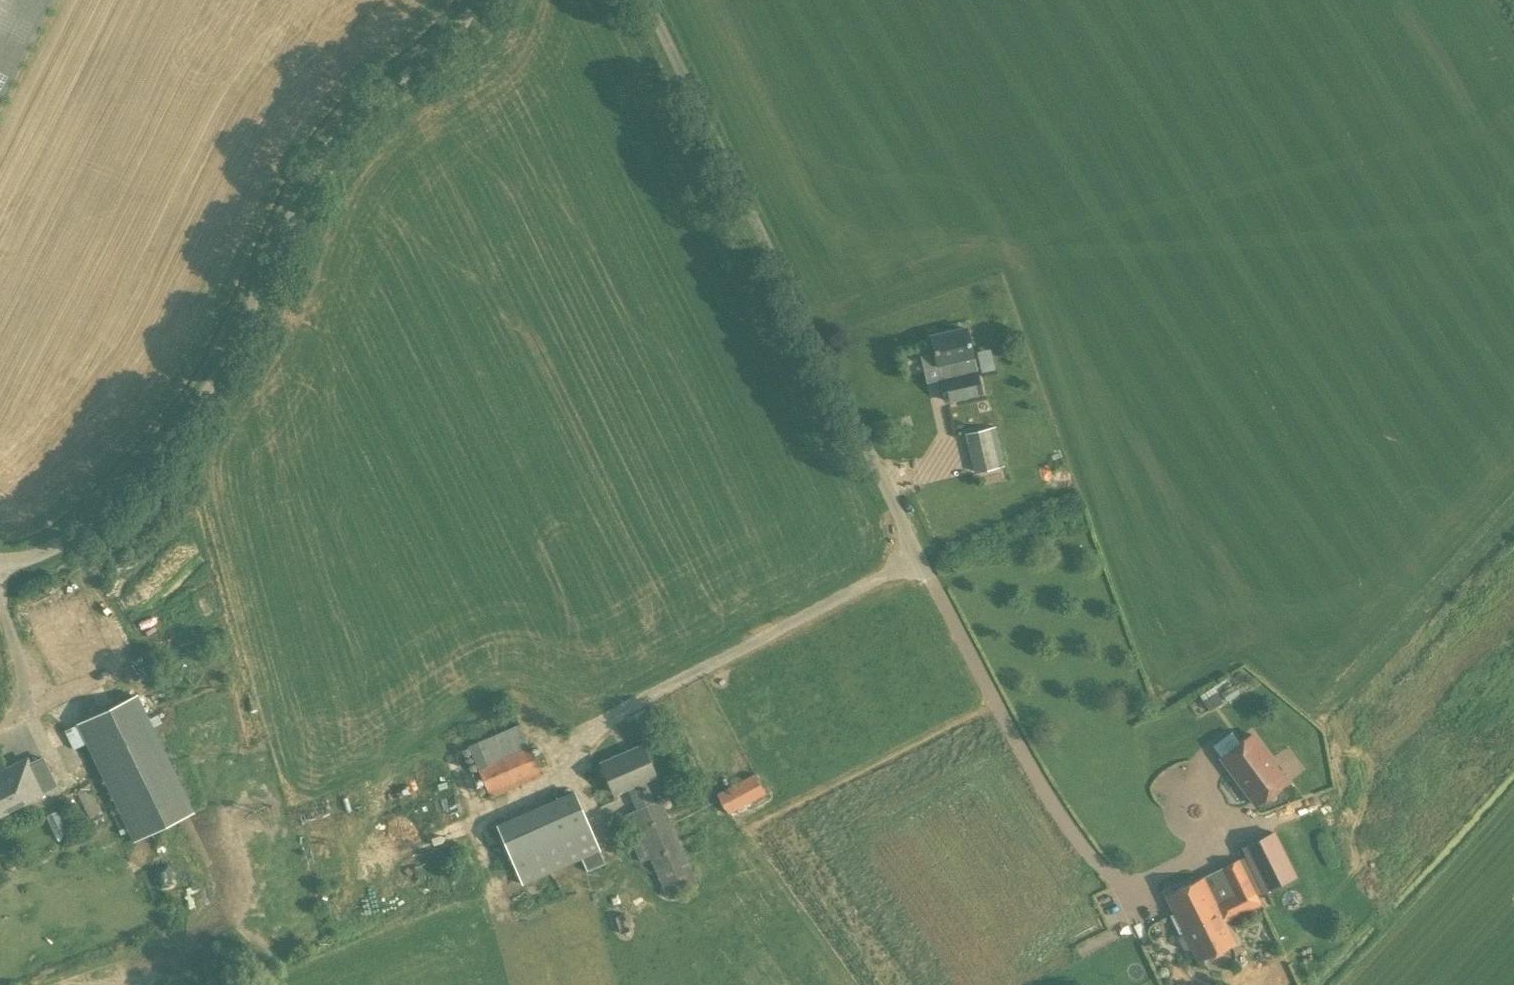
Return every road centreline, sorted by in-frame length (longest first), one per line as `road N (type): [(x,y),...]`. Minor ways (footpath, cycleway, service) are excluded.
road 1 (unclassified): [(1029,756),(654,0)]
road 2 (unclassified): [(0,545),(49,541),(148,460),(177,420),(331,133),(374,83),(459,16),(465,0)]

